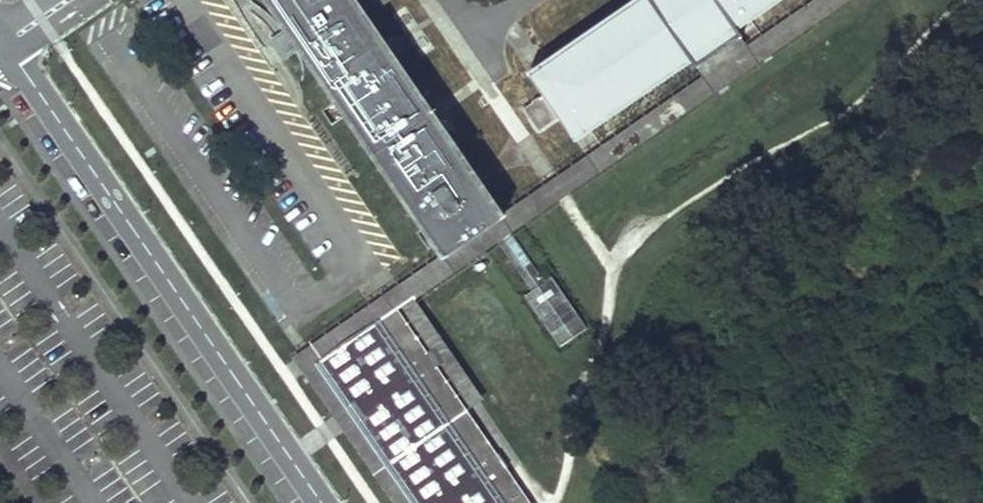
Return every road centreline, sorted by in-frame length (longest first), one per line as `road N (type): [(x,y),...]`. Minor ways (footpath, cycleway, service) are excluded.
road 1 (residential): [(180,0),(360,260),(299,301),(99,22)]
road 2 (residential): [(323,502),(0,45)]

